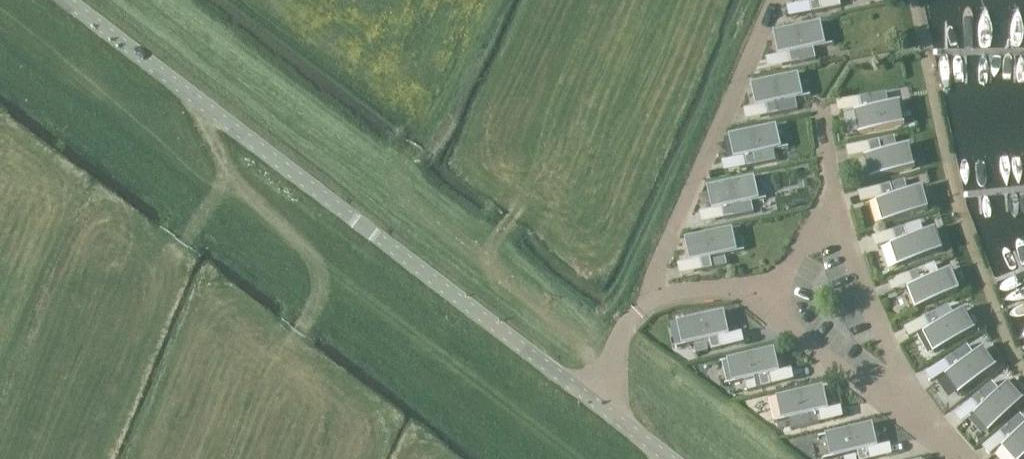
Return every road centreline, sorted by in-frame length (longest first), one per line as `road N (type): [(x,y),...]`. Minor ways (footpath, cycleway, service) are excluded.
road 1 (tertiary): [(68,0),(669,458)]
road 2 (track): [(296,340),(325,305),(330,268),(225,178),(192,95)]

